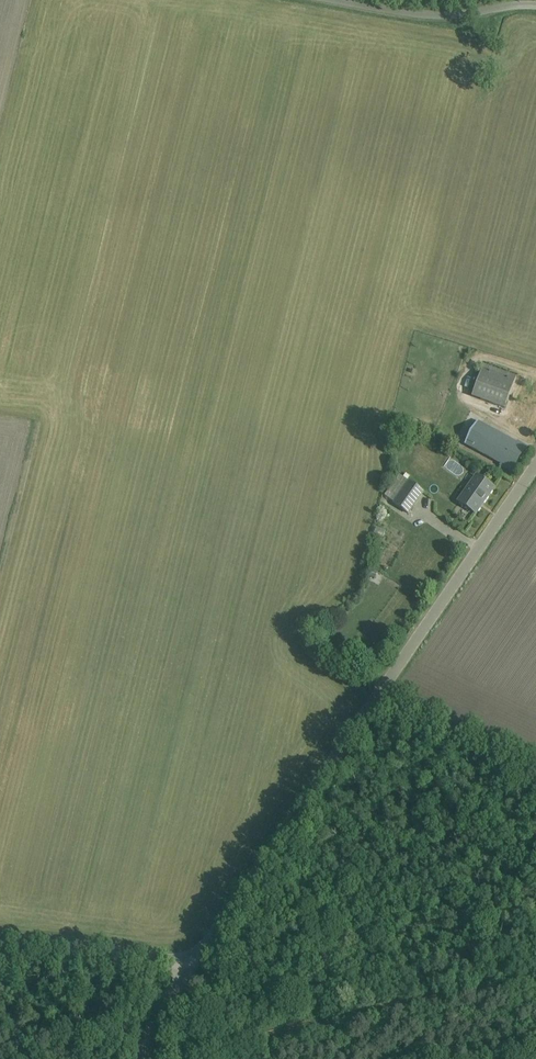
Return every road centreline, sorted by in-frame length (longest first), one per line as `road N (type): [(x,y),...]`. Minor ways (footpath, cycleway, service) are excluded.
road 1 (unclassified): [(0,934),(195,959),(535,457)]
road 2 (unclassified): [(535,7),(439,19),(322,0)]

